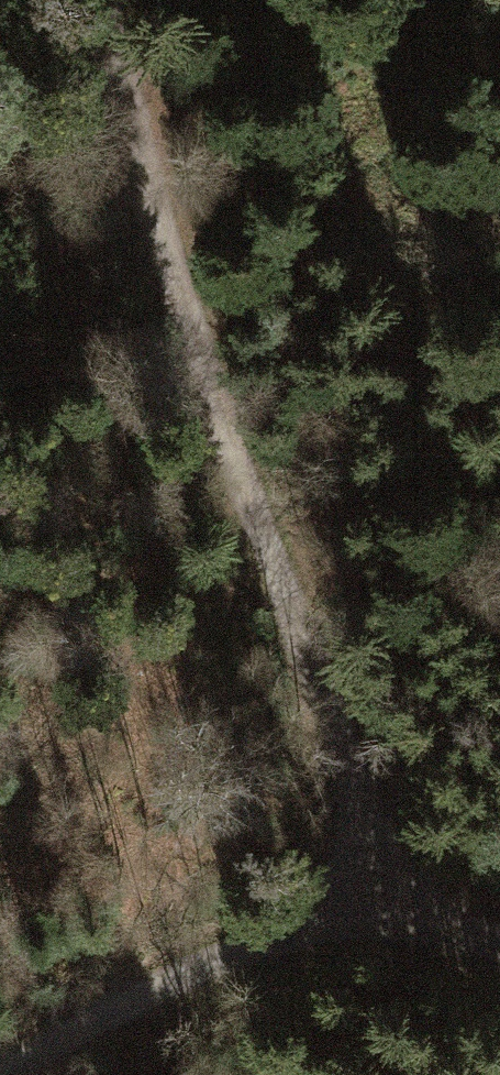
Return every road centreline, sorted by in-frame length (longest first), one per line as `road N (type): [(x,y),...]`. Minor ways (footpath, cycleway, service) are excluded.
road 1 (track): [(335,891),(349,827),(342,738),(223,421),(101,0)]
road 2 (track): [(8,1074),(335,891),(453,930),(499,960)]

